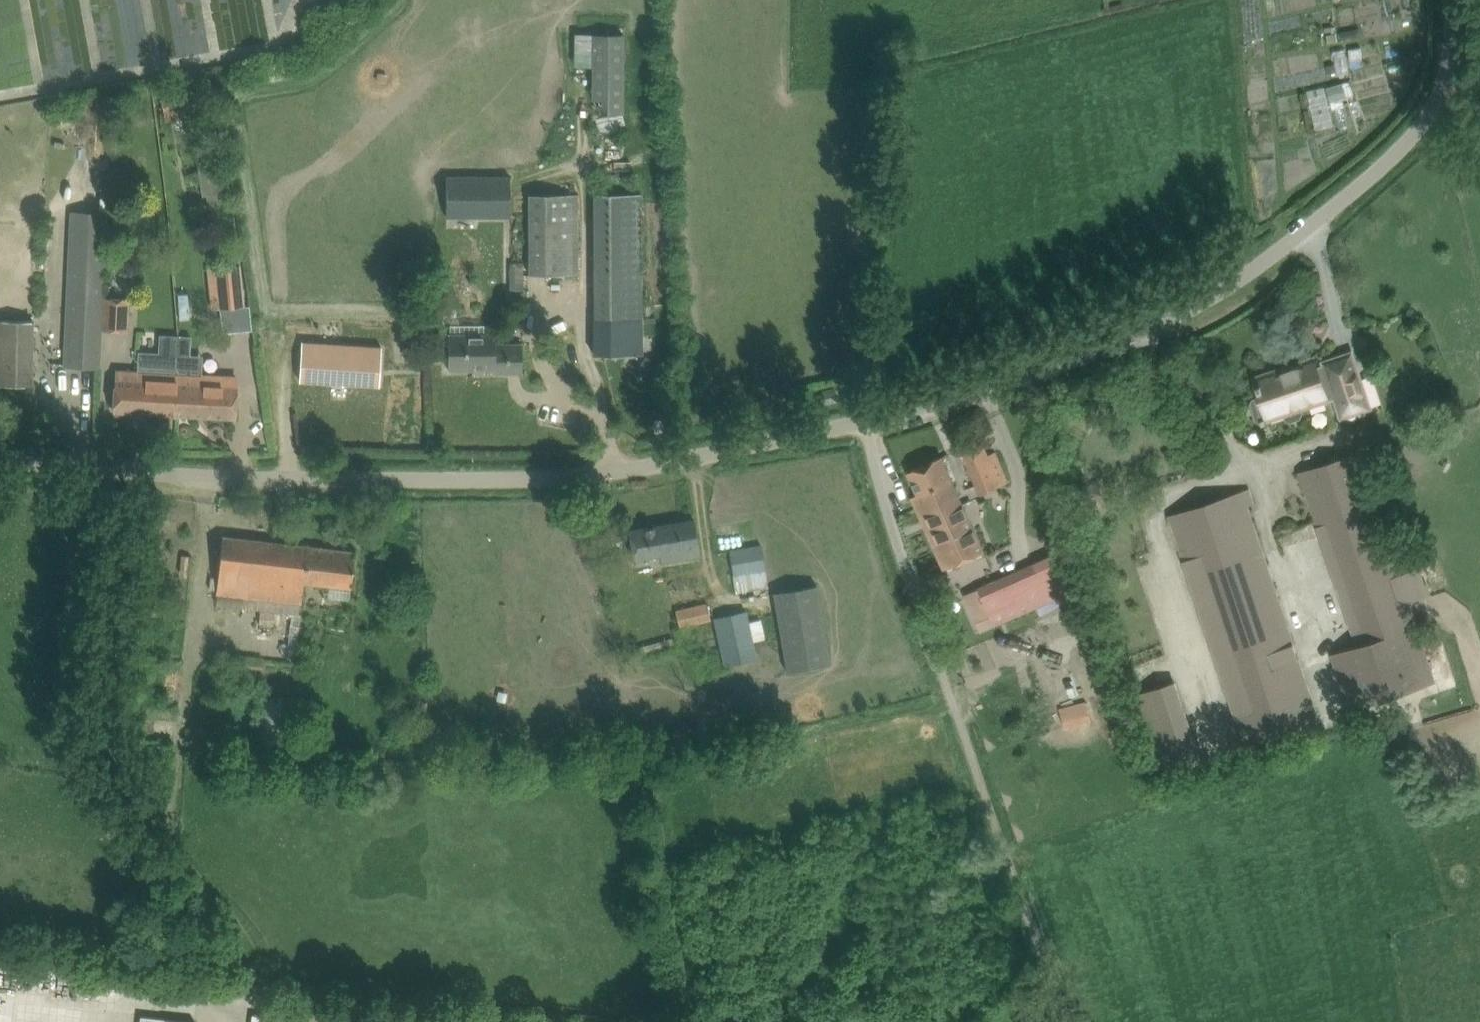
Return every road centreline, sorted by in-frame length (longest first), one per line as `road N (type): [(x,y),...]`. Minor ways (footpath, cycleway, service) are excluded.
road 1 (unclassified): [(0,457),(194,477),(547,479),(868,422)]
road 2 (unclassified): [(868,422),(1081,361),(1143,336),(1258,267),(1405,147),(1426,119),(1450,79),(1450,0)]
road 3 (track): [(250,973),(251,937),(119,774),(90,715),(109,471)]
road 4 (track): [(636,1021),(250,973)]
road 5 (track): [(700,1021),(656,782)]
road 6 (unclassified): [(918,600),(868,422)]

